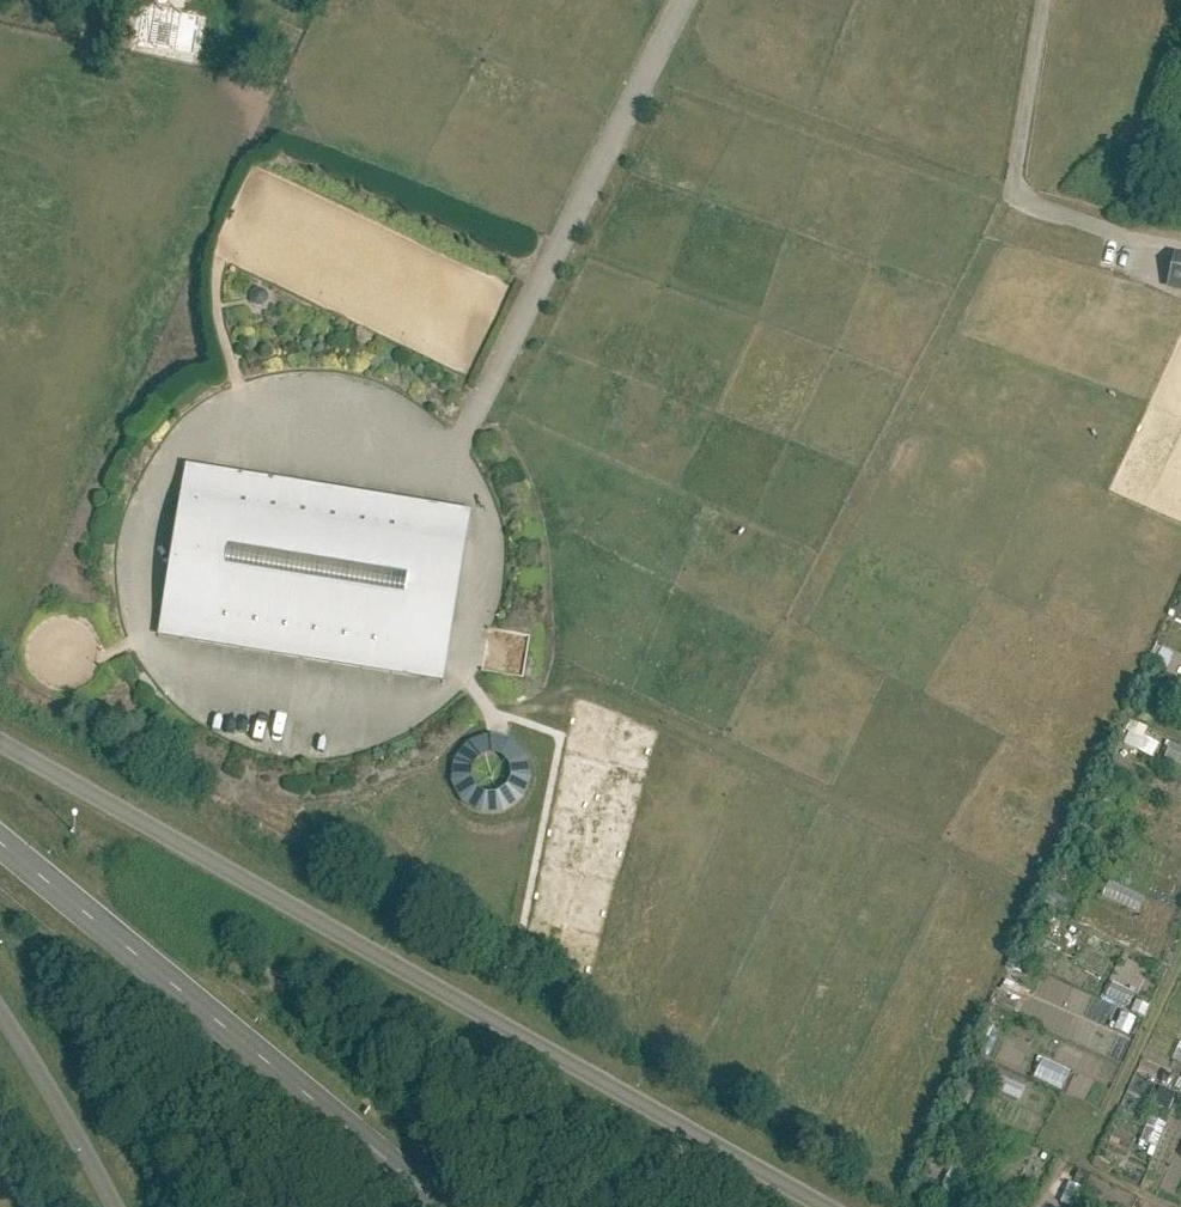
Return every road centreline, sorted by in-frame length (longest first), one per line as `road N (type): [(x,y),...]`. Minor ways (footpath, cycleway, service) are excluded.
road 1 (primary): [(832,1206),(0,739)]
road 2 (secondary): [(444,1206),(0,841)]
road 3 (primary): [(0,1008),(113,1206)]

